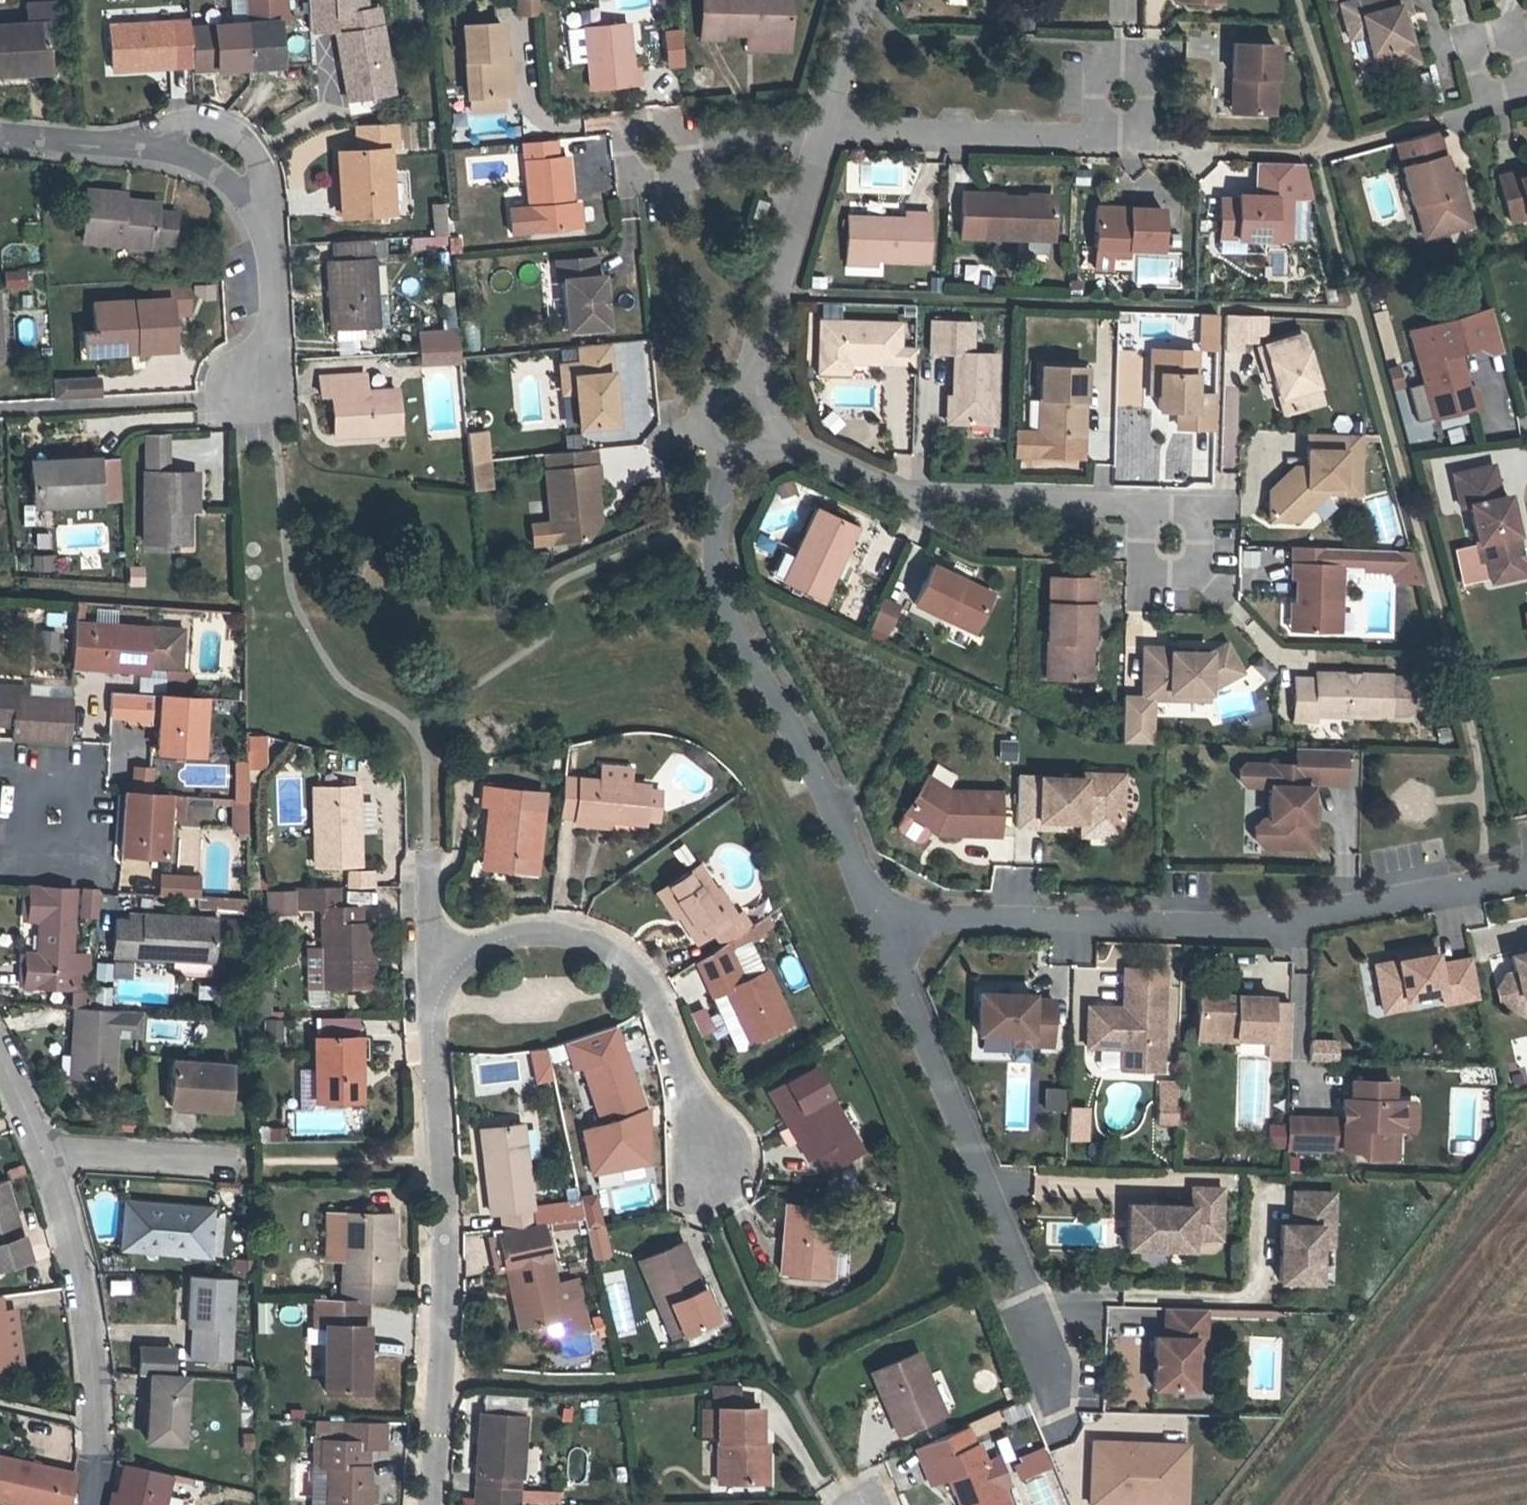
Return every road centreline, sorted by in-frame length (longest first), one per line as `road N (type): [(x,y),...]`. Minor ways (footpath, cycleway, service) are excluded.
road 1 (residential): [(880,916),(1277,925),(1526,874)]
road 2 (residential): [(422,1504),(437,1189),(425,1044),(430,965)]
road 3 (residential): [(733,428),(718,547),(723,591),(880,916)]
road 4 (residential): [(733,428),(964,525),(1191,534)]
road 5 (residential): [(880,916),(1052,1357)]
road 6 (residential): [(0,135),(166,149),(221,172),(250,197),(267,242),(272,395)]
road 7 (residential): [(430,965),(523,934),(577,937),(625,960),(652,990),(709,1160)]
road 8 (residential): [(823,135),(733,428)]
road 9 (residential): [(43,1153),(86,1270),(100,1438)]
road 10 (residential): [(828,119),(1116,128)]
road 11 (residential): [(43,1153),(245,1160)]
road 12 (residential): [(677,146),(823,135)]
road 13 (residential): [(862,0),(828,119)]

